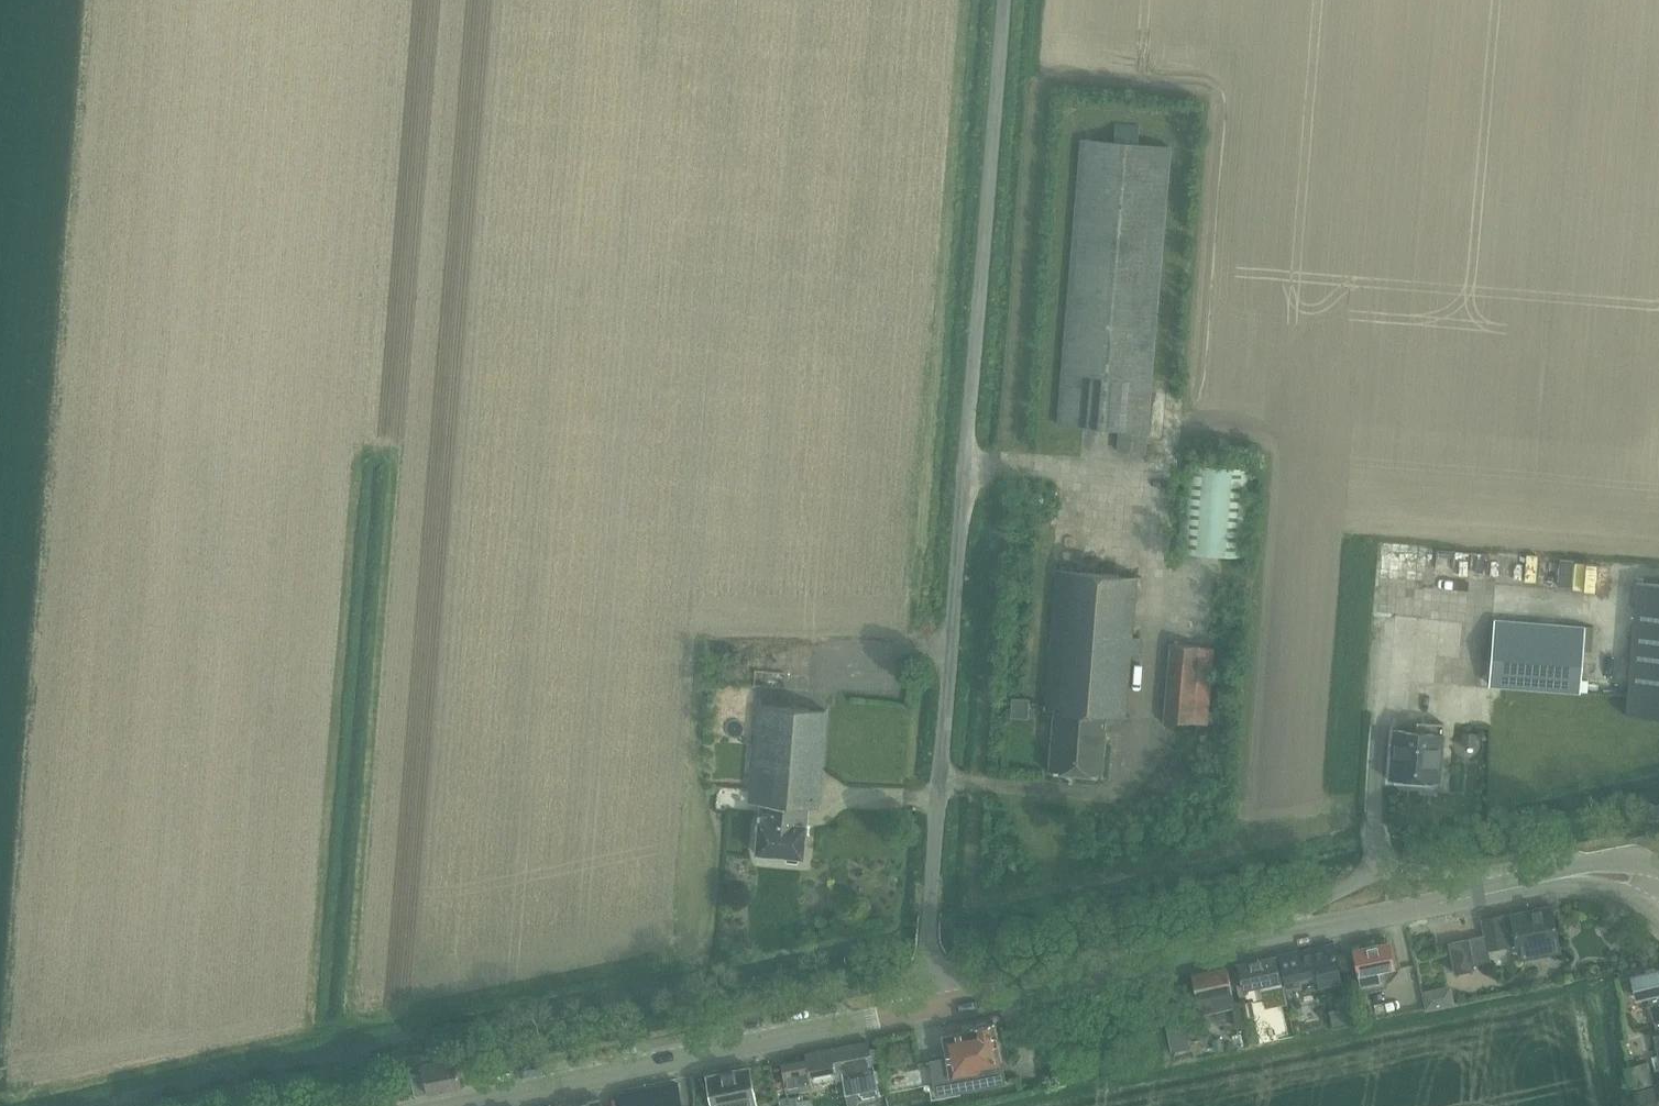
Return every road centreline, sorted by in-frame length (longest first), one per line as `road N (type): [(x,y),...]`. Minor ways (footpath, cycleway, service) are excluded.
road 1 (unclassified): [(920,1006),(1003,0)]
road 2 (tertiary): [(920,1006),(1575,873),(1612,875),(1658,895)]
road 3 (tertiary): [(479,1105),(920,1006)]

